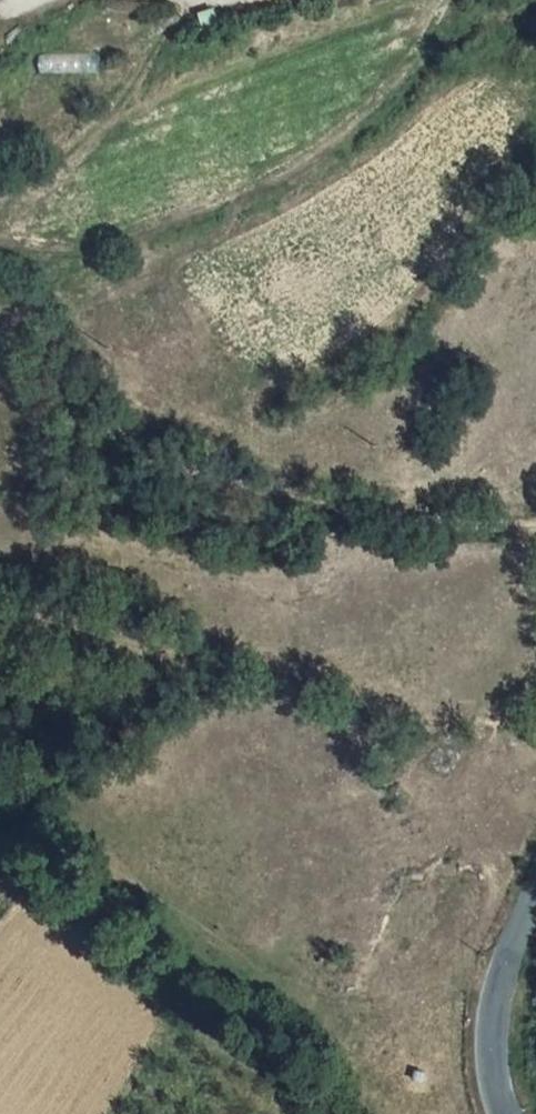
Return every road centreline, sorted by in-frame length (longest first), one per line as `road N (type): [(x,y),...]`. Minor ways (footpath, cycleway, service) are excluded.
road 1 (track): [(535,525),(438,525),(301,499),(168,454),(99,407),(18,295),(0,286)]
road 2 (tertiary): [(535,901),(493,1010),(492,1073),(507,1113)]

